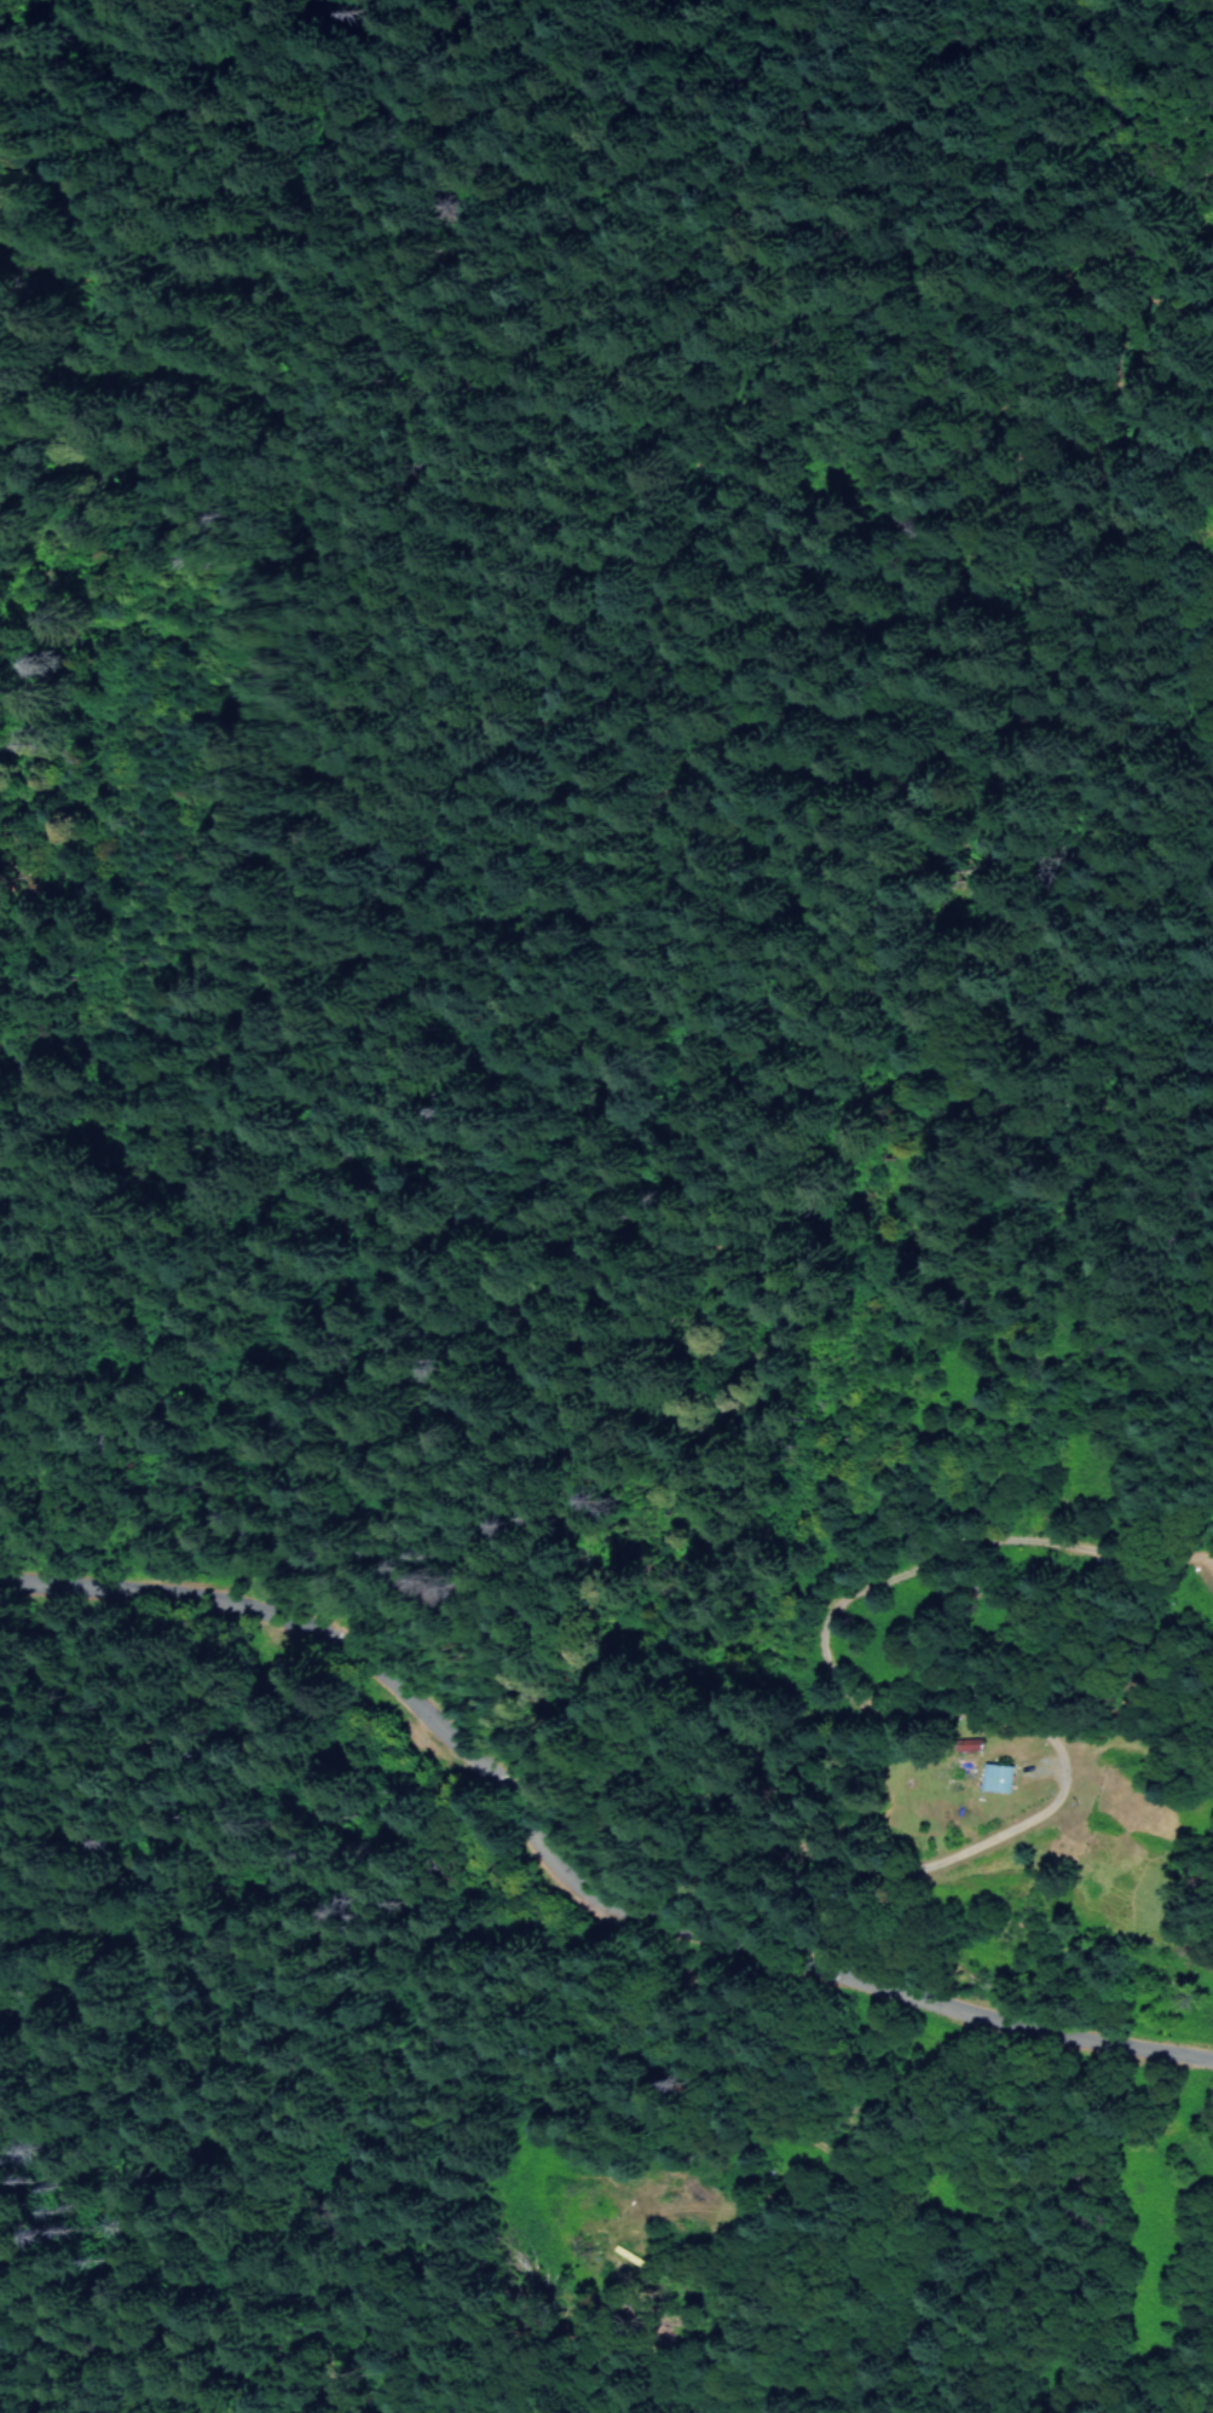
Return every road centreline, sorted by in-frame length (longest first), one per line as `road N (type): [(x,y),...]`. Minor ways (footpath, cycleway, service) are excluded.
road 1 (residential): [(1212,2067),(1003,2025),(612,1905),(542,1853),(474,1763),(395,1687),(306,1628),(195,1589),(0,1580)]

